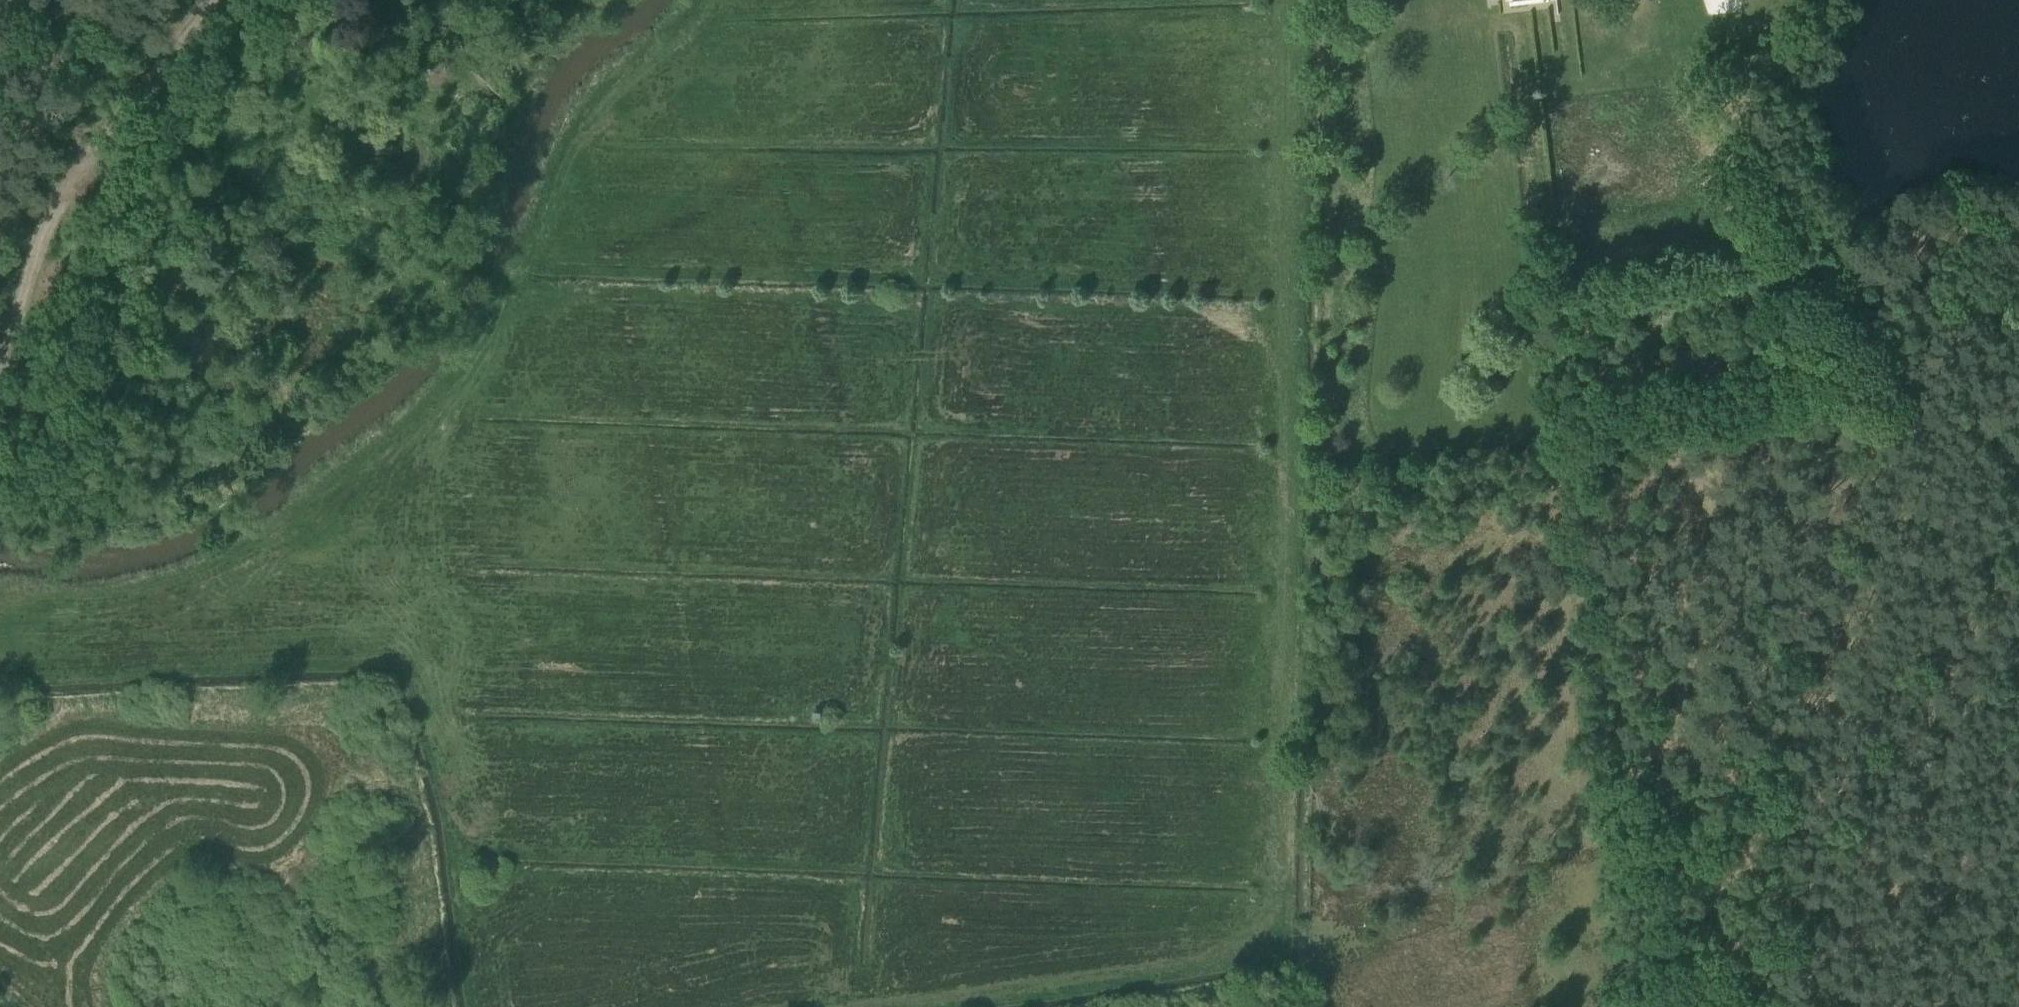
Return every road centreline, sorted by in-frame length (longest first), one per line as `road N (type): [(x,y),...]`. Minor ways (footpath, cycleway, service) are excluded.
road 1 (track): [(0,380),(21,357),(36,243),(215,0)]

